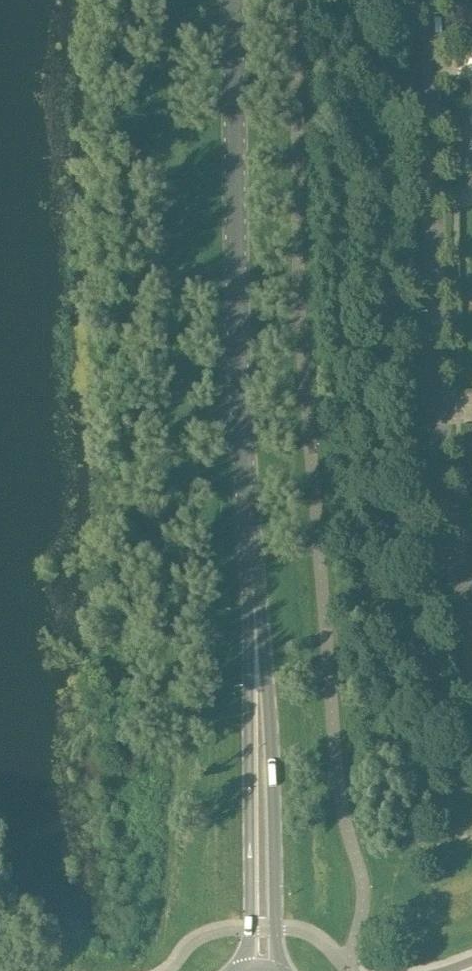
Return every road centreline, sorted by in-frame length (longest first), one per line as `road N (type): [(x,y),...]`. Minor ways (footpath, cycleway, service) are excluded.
road 1 (secondary): [(256,654),(241,418),(234,0)]
road 2 (residential): [(471,641),(438,408),(433,0)]
road 3 (secondary): [(280,970),(267,695),(256,654)]
road 4 (secondary): [(256,654),(245,970)]

